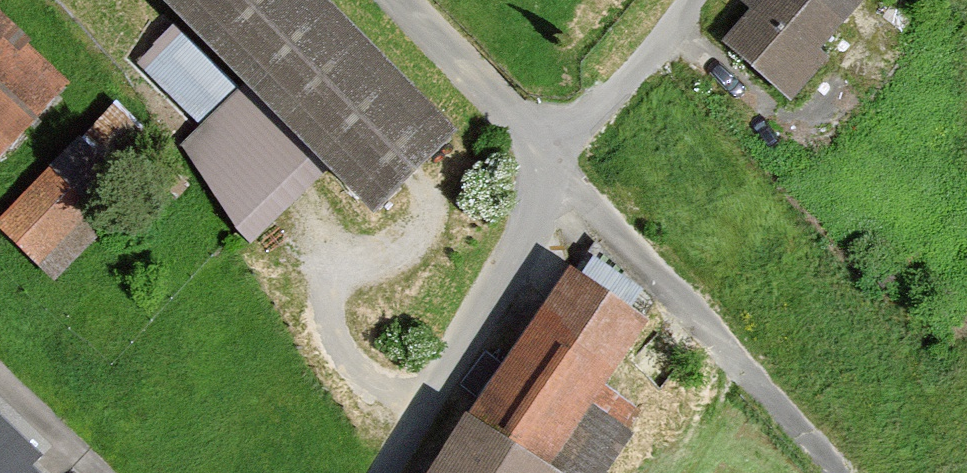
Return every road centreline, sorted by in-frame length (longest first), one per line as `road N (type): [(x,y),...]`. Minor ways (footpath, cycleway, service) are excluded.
road 1 (residential): [(550,158),(404,0)]
road 2 (unclassified): [(690,0),(550,158)]

